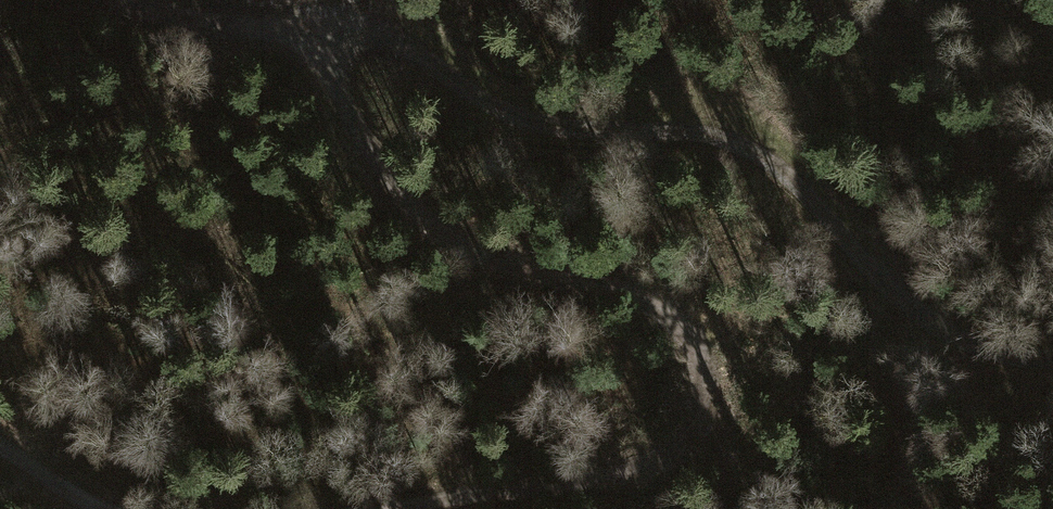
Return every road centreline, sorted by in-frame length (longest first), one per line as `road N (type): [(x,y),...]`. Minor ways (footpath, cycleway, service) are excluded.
road 1 (track): [(477,508),(653,480),(705,395),(656,321),(579,275),(426,214),(363,139),(326,29)]
road 2 (track): [(1052,331),(982,327),(880,290),(836,232),(725,152),(606,116),(462,92),(389,42),(326,29)]
road 3 (track): [(326,29),(174,19),(137,0)]
road 4 (track): [(0,443),(152,508)]

